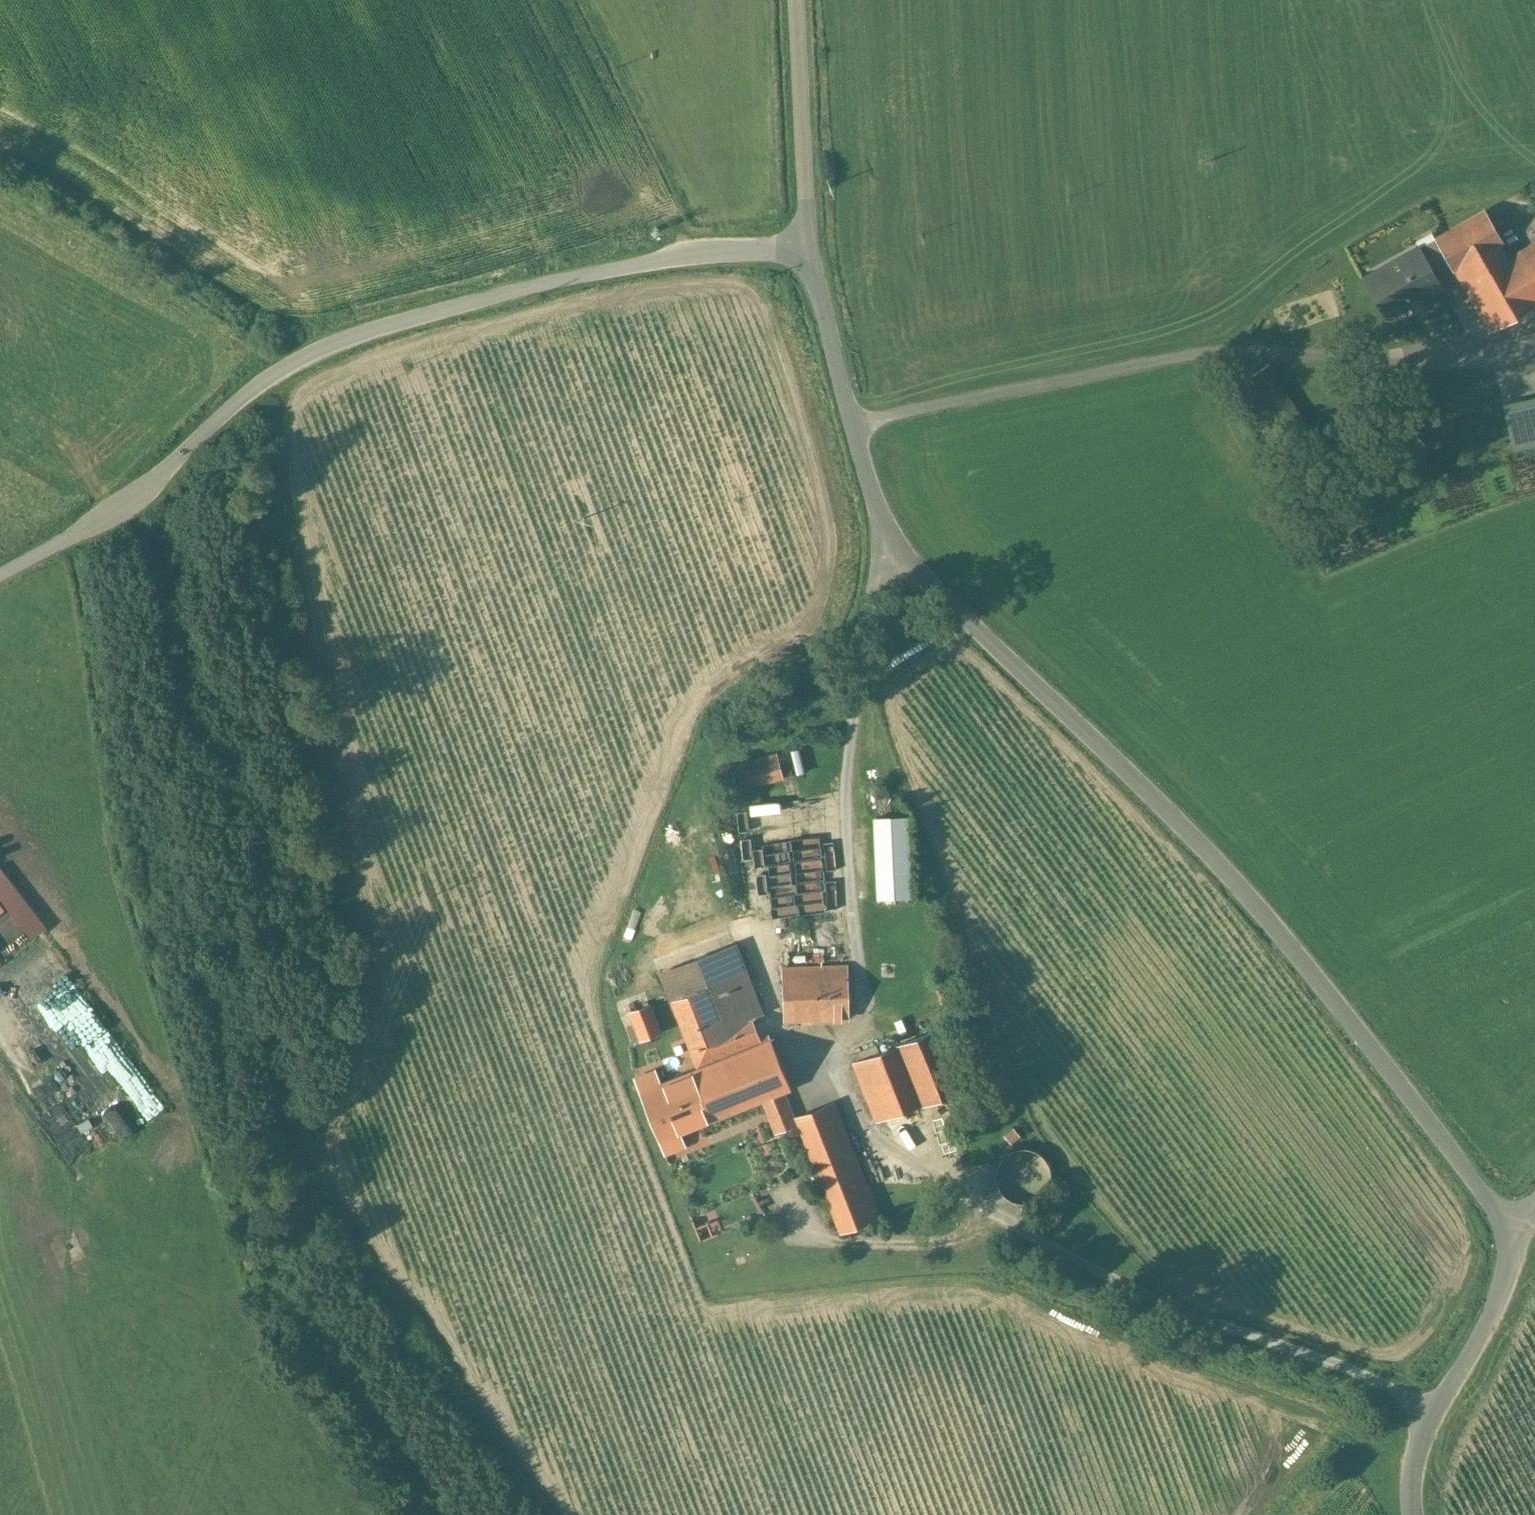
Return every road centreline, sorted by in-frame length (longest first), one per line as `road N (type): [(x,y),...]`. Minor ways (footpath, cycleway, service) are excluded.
road 1 (unclassified): [(809,242),(852,423),(889,528),(937,586),(1262,910),(1521,1243)]
road 2 (unclassified): [(0,574),(116,512),(230,395),(363,333),(640,266),(809,242)]
road 3 (unclassified): [(1521,1243),(1491,1325),(1417,1450),(1412,1514)]
road 4 (unclassified): [(797,0),(809,242)]

